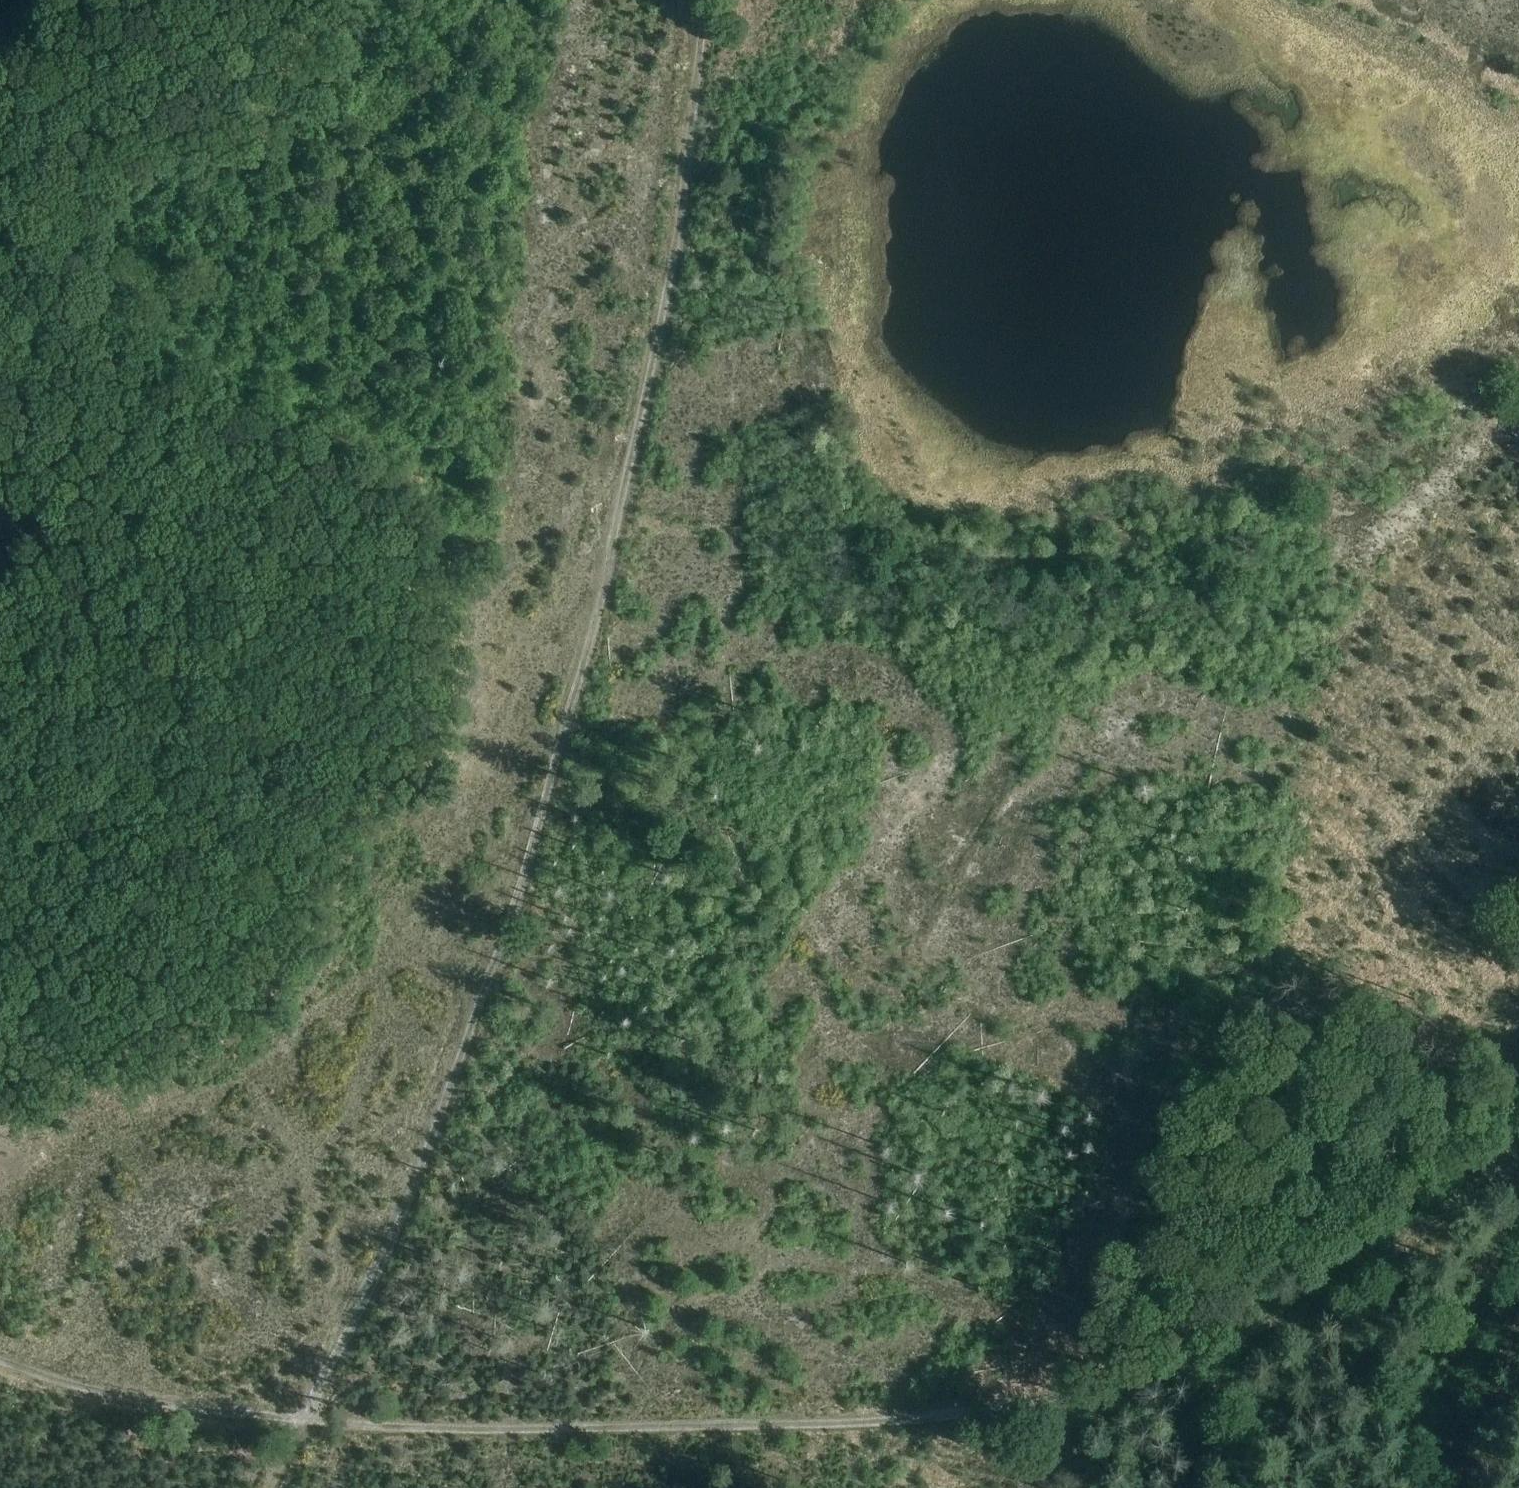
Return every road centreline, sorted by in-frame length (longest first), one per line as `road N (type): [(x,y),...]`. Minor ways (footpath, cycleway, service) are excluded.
road 1 (track): [(1408,1487),(1441,1356),(1501,1181),(1256,1340),(1056,1413),(820,1425),(307,1424)]
road 2 (track): [(307,1424),(431,1137),(541,805),(659,340),(706,0)]
road 3 (track): [(307,1424),(88,1395),(0,1369)]

